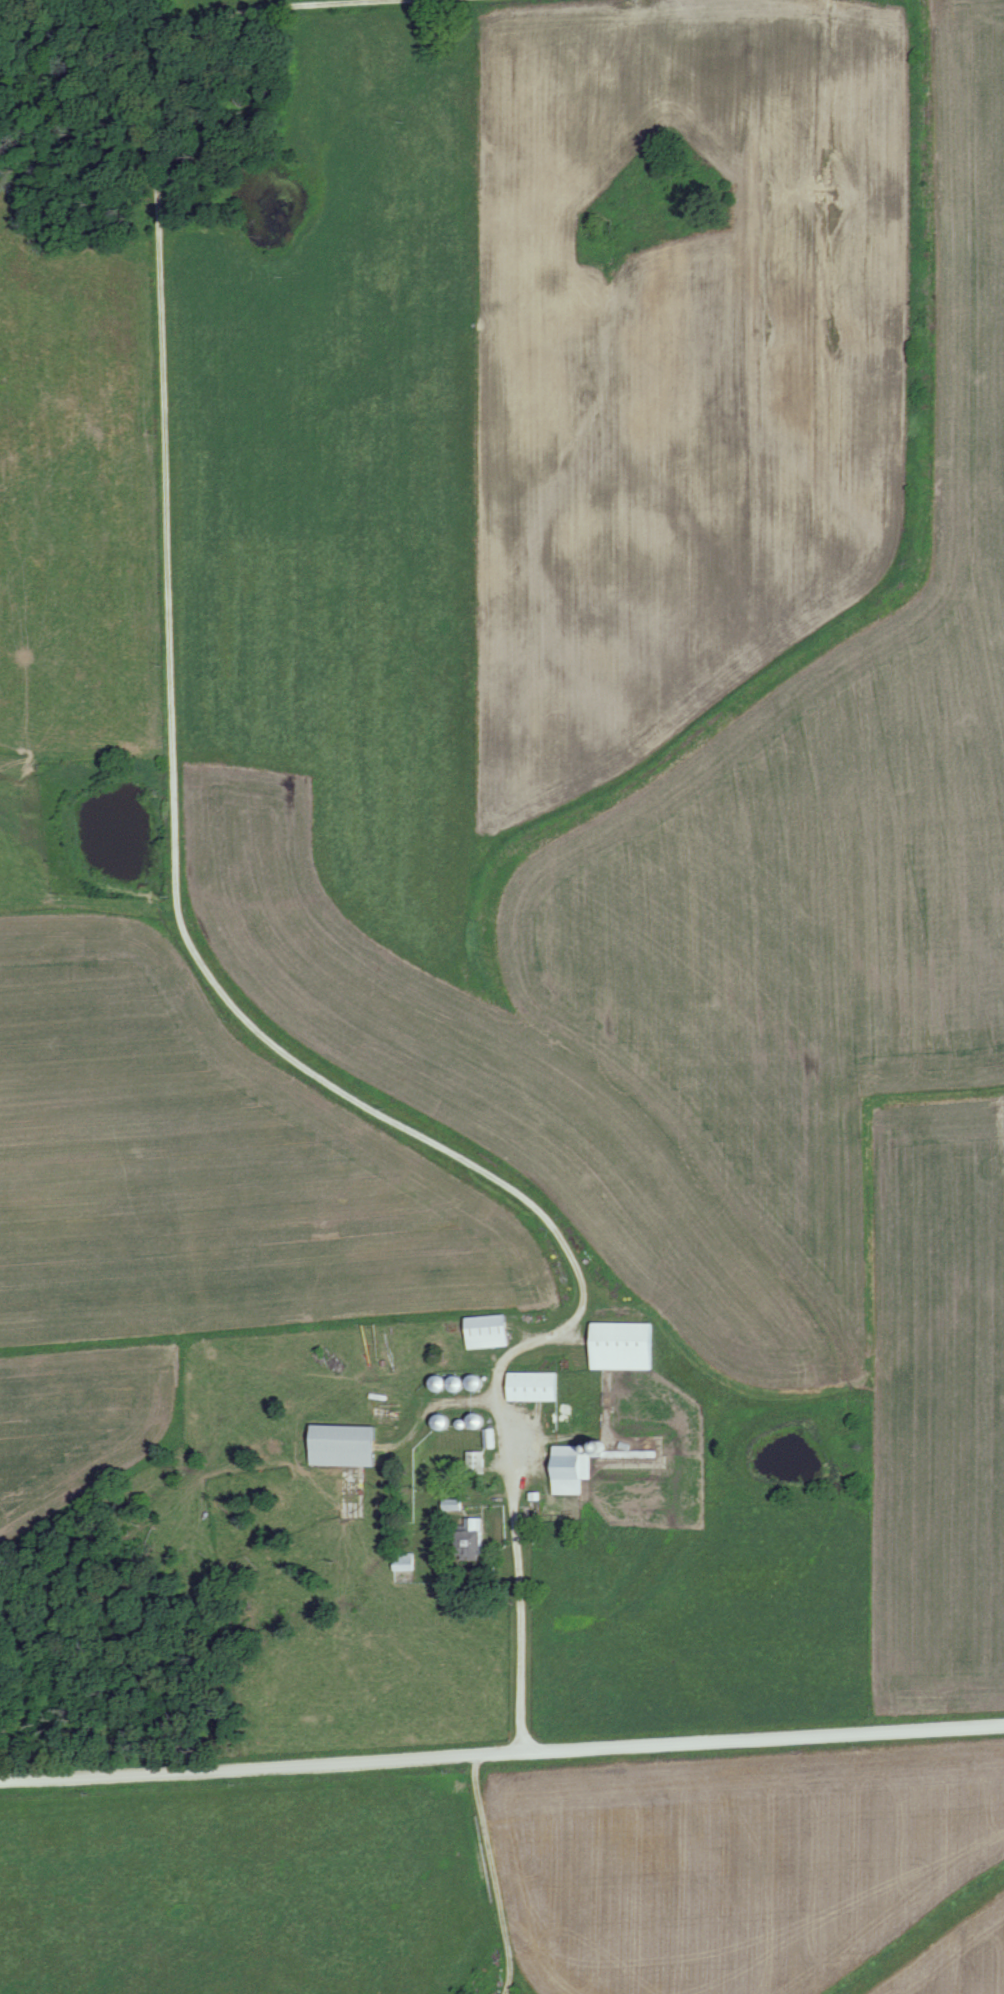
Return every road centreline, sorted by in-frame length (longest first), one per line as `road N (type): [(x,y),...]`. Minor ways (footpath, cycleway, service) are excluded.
road 1 (residential): [(521,1750),(518,1487),(497,1401),(499,1371),(583,1313),(581,1272),(527,1202),(333,1090),(273,1046),(220,988),(180,905),(160,220),(167,58),(191,25),(229,11),(416,0)]
road 2 (residential): [(1003,1727),(0,1782)]

